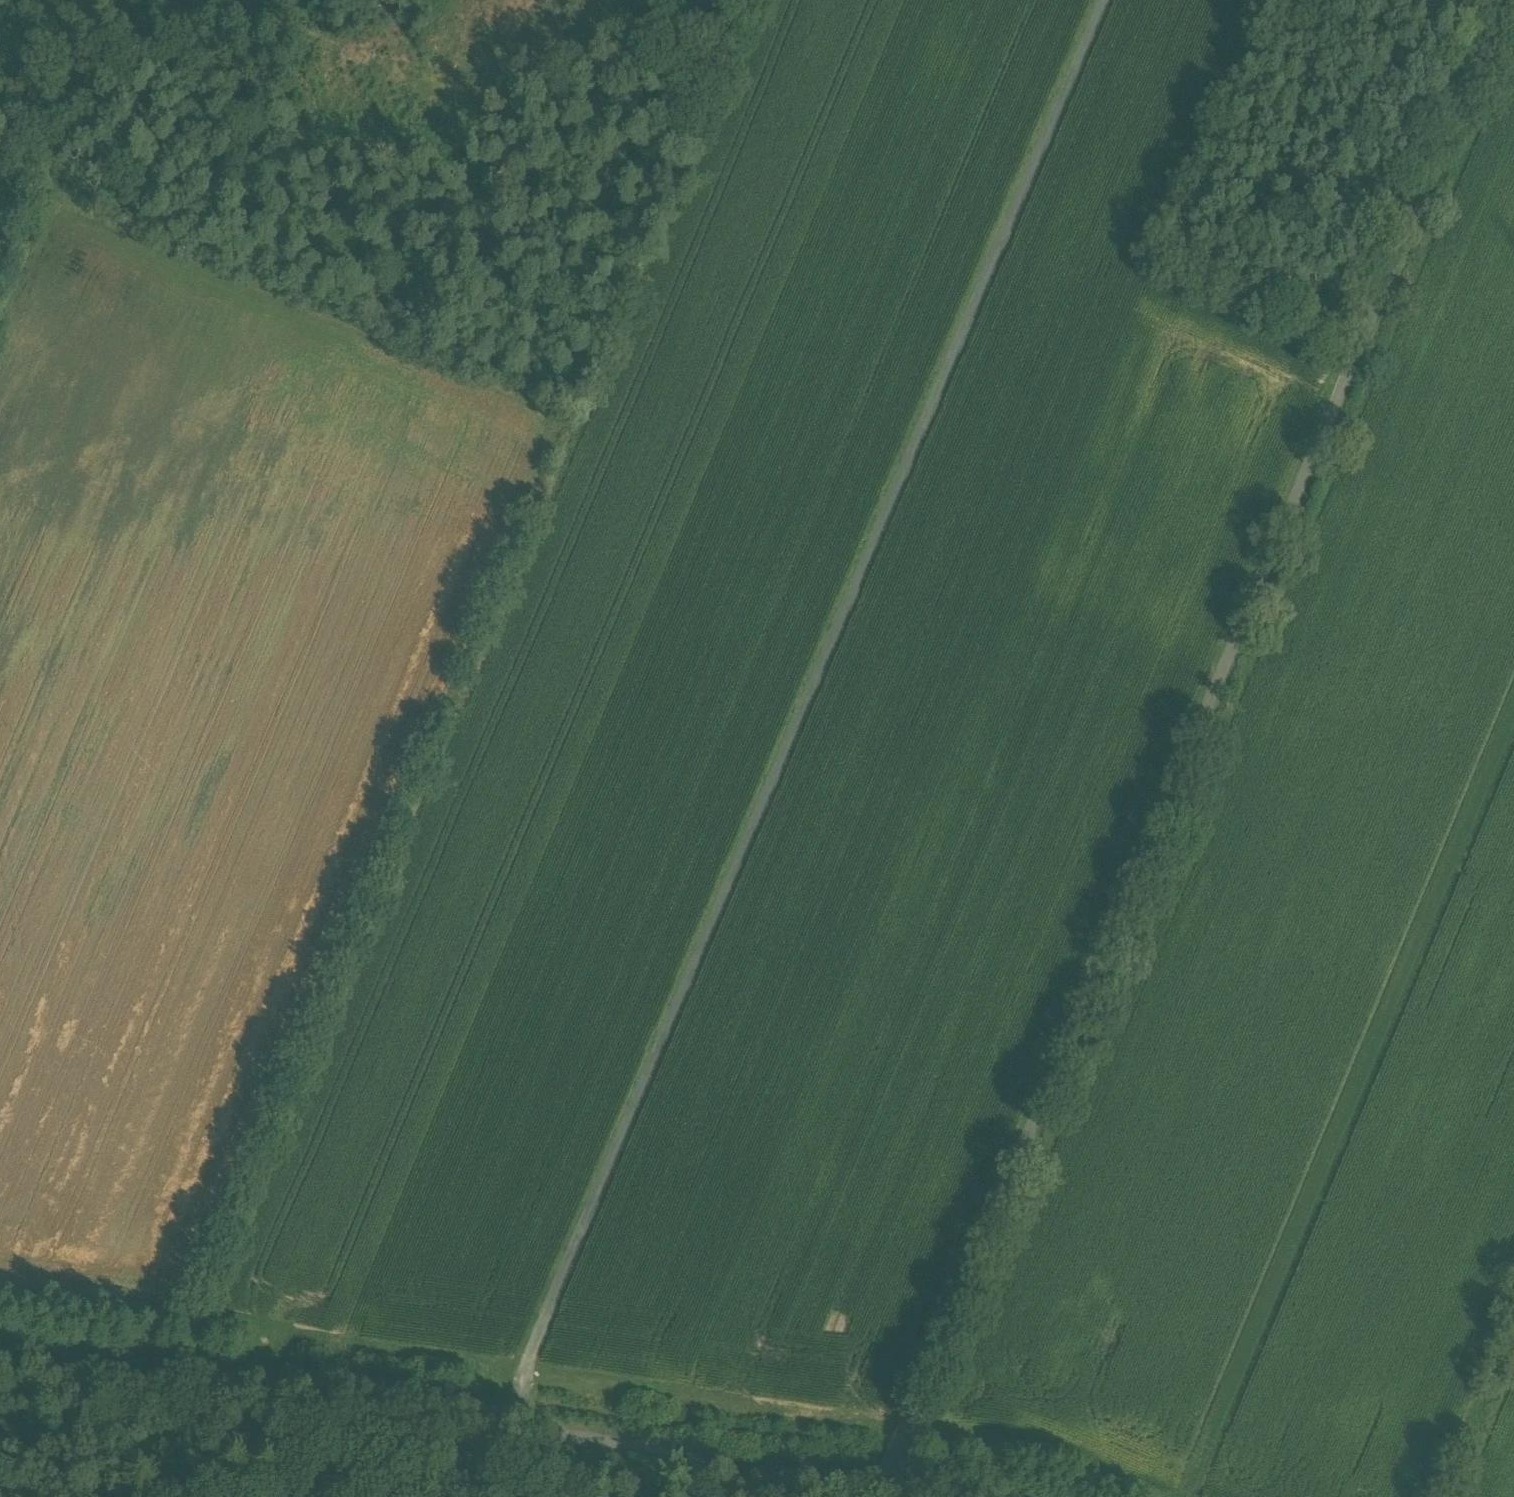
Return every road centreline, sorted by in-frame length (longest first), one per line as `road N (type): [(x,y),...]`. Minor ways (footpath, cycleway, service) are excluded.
road 1 (unclassified): [(929,1496),(883,1482),(1501,0)]
road 2 (track): [(883,1482),(0,1343)]
road 3 (track): [(0,256),(108,0)]

